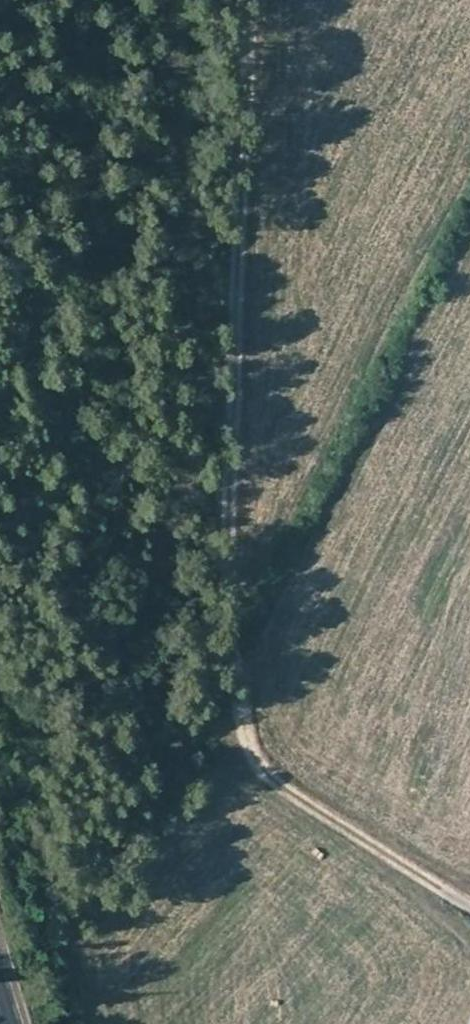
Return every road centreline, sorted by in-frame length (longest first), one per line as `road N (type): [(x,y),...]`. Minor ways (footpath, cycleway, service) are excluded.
road 1 (track): [(469,908),(261,770),(243,741),(227,579),(250,0)]
road 2 (track): [(243,741),(175,721),(106,665),(106,648),(131,606),(181,468),(191,401),(190,215),(173,0)]

